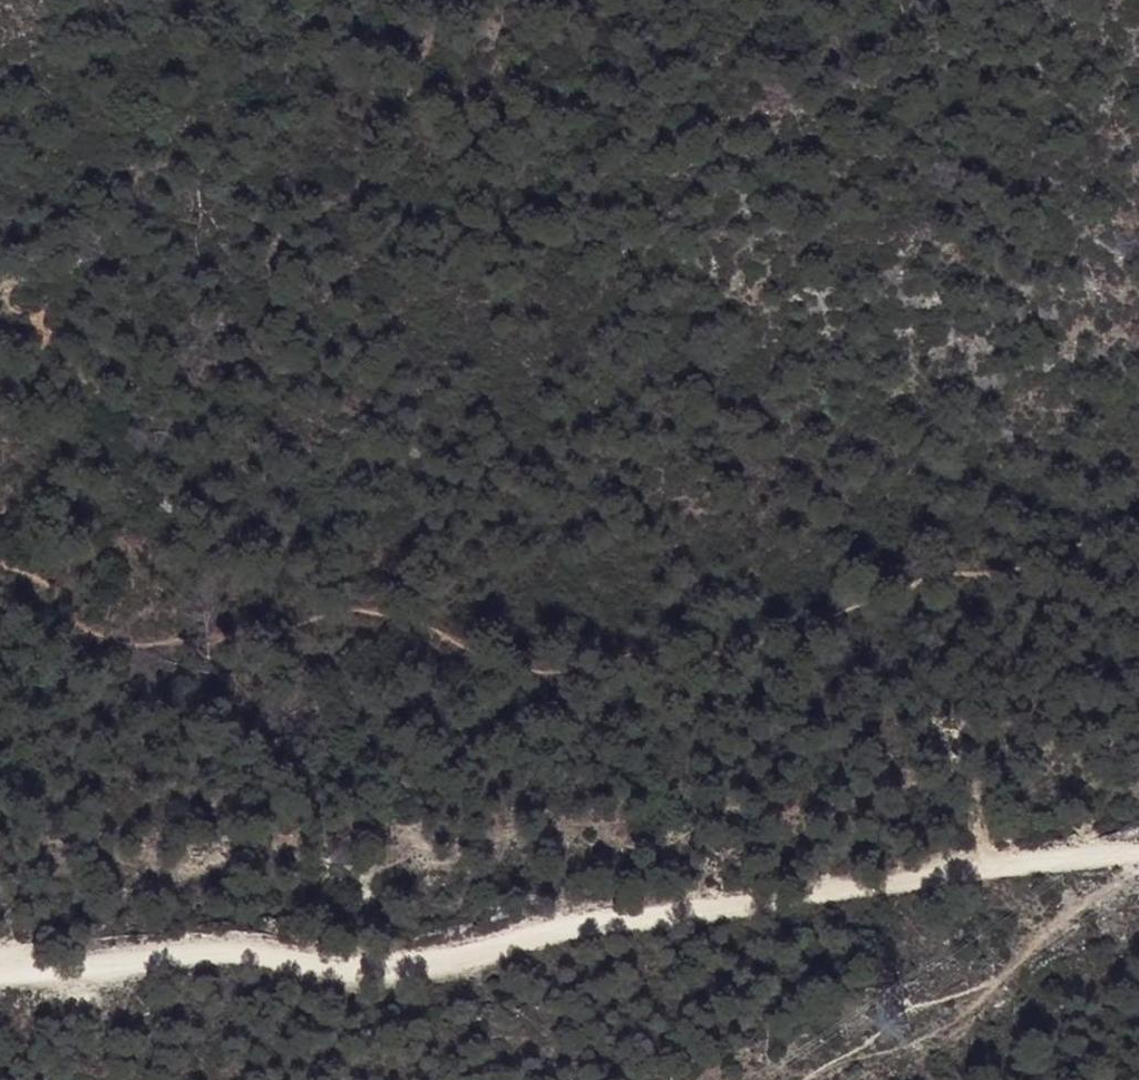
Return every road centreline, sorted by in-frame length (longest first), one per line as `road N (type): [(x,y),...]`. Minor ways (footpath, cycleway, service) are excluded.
road 1 (track): [(1138,857),(950,866),(610,921),(380,973),(241,950),(0,973)]

